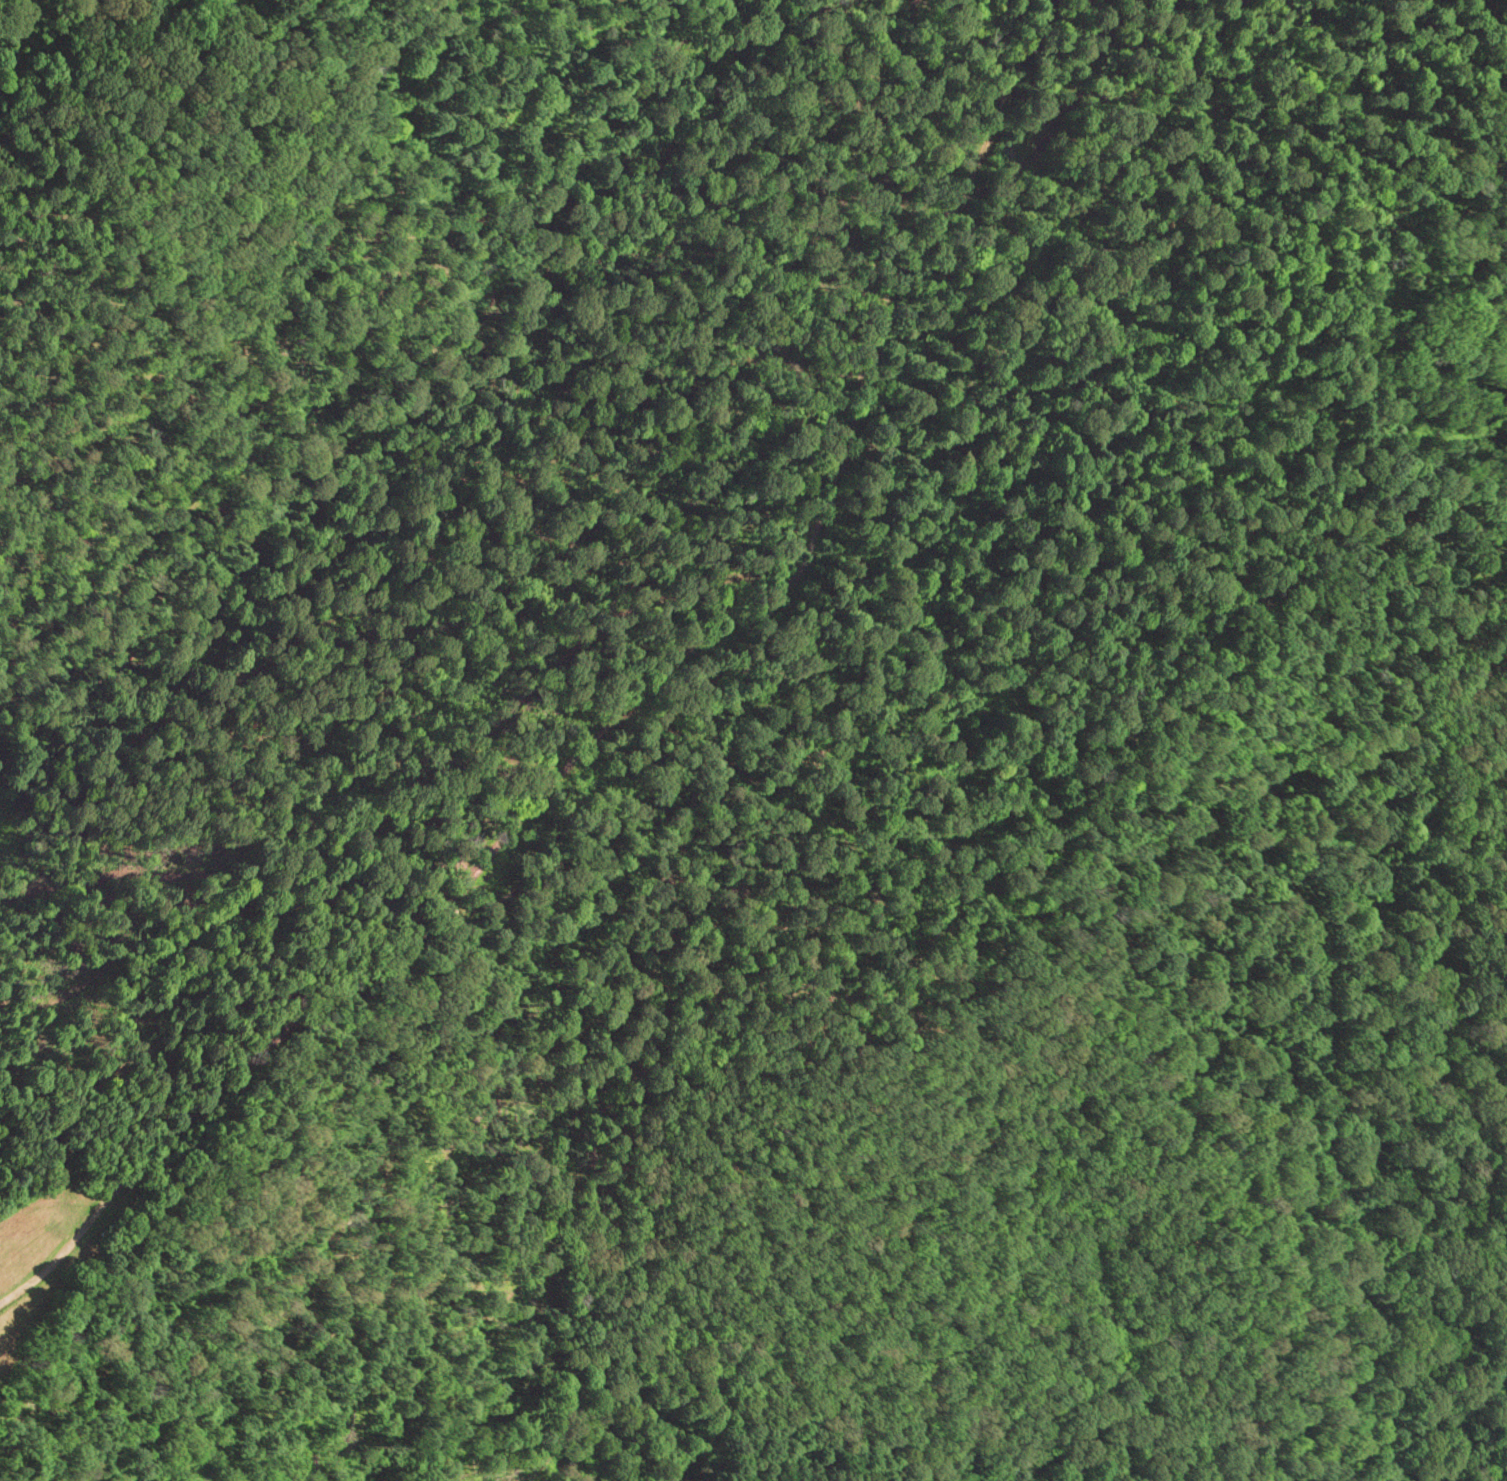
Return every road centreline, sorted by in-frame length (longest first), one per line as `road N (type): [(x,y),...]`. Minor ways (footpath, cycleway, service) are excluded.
road 1 (residential): [(0,1235),(28,1198),(148,1121),(458,865),(528,750),(610,674),(762,581),(811,521),(898,259),(1022,0)]

